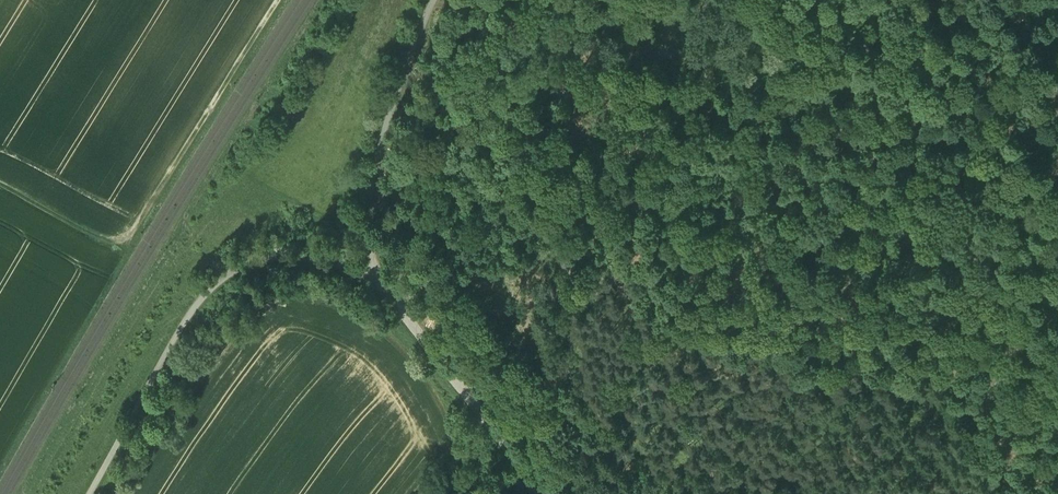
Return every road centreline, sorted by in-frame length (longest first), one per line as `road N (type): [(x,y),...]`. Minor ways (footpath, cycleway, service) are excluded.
road 1 (unclassified): [(85,493),(197,297),(230,264),(289,246),(322,247),(380,267)]
road 2 (track): [(277,0),(127,235),(100,233),(0,180)]
road 3 (unclassified): [(548,493),(380,267)]
road 4 (unclassified): [(380,267),(368,183),(435,0)]

